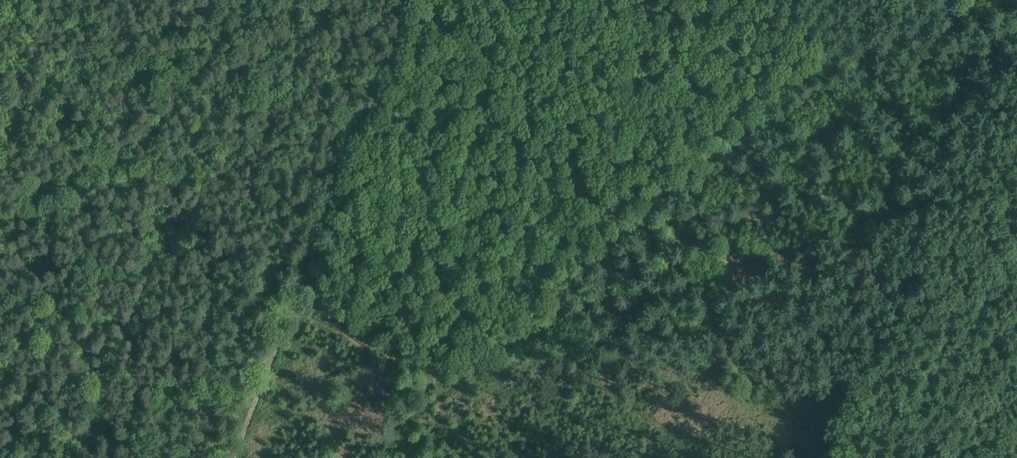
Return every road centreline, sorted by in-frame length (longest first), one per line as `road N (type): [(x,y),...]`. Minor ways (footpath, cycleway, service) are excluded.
road 1 (track): [(234,457),(414,0)]

